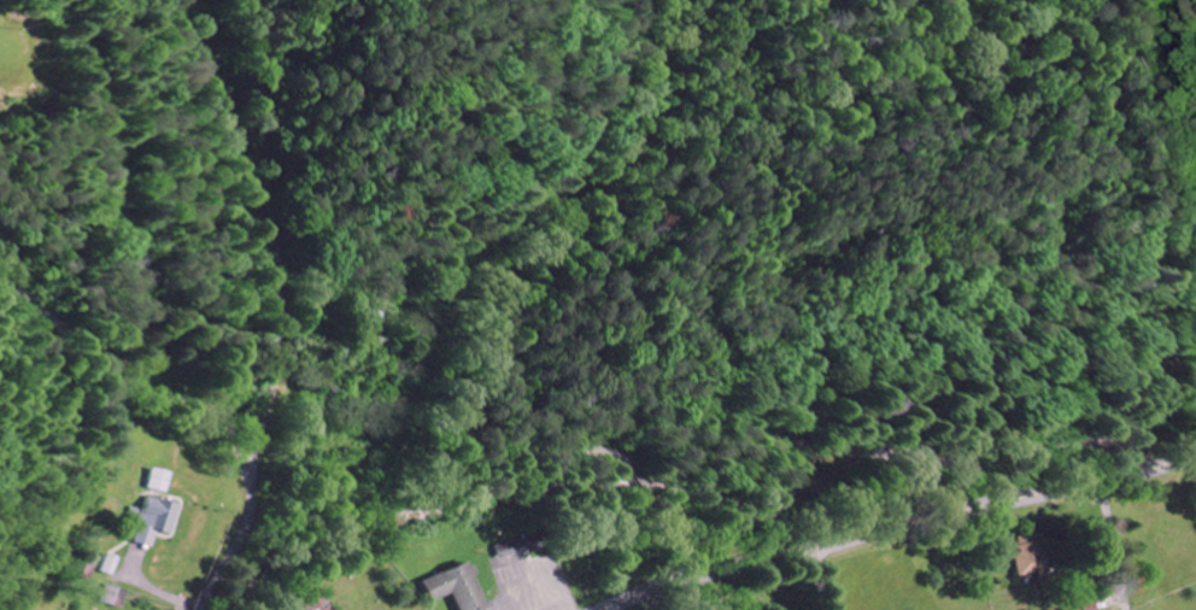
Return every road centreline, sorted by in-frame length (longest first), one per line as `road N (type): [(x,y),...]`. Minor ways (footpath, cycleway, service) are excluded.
road 1 (residential): [(691,577),(638,482),(480,441),(457,428),(450,406),(458,357),(481,303),(637,86),(657,0)]
road 2 (residential): [(201,609),(240,532),(283,332),(247,0)]
road 3 (secondary): [(603,609),(691,577),(1195,457)]
road 4 (residential): [(1100,479),(1131,609)]

